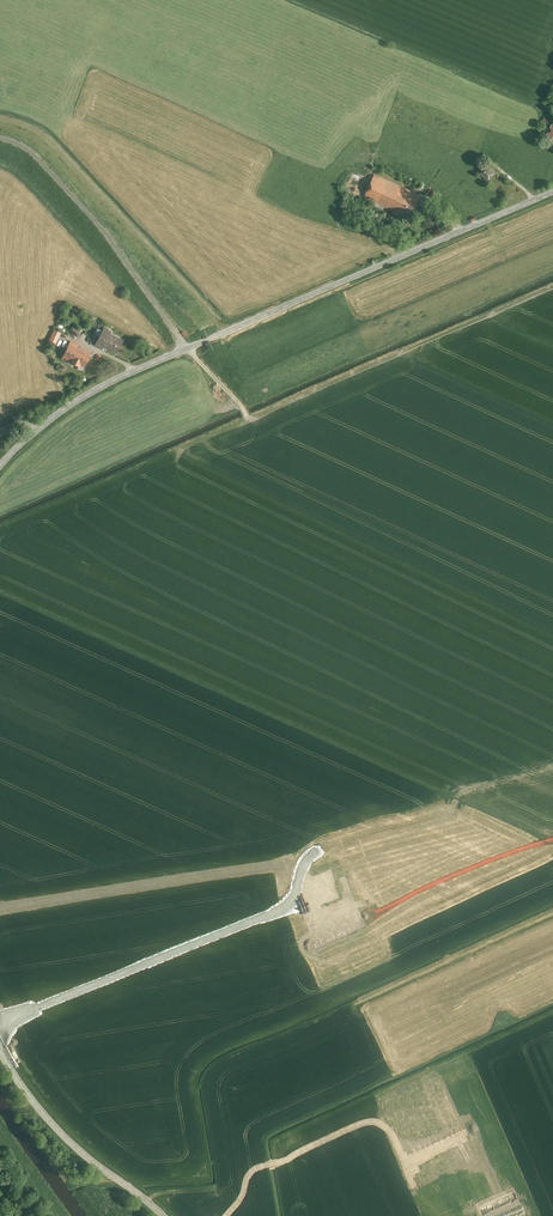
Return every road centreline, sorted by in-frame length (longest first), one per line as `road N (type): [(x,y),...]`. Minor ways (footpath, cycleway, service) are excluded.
road 1 (tertiary): [(552,191),(129,373),(62,411),(0,467)]
road 2 (track): [(552,910),(209,1070),(204,1092),(224,1183),(157,1193),(149,1201)]
road 3 (tertiary): [(0,1051),(62,1133),(164,1215)]

